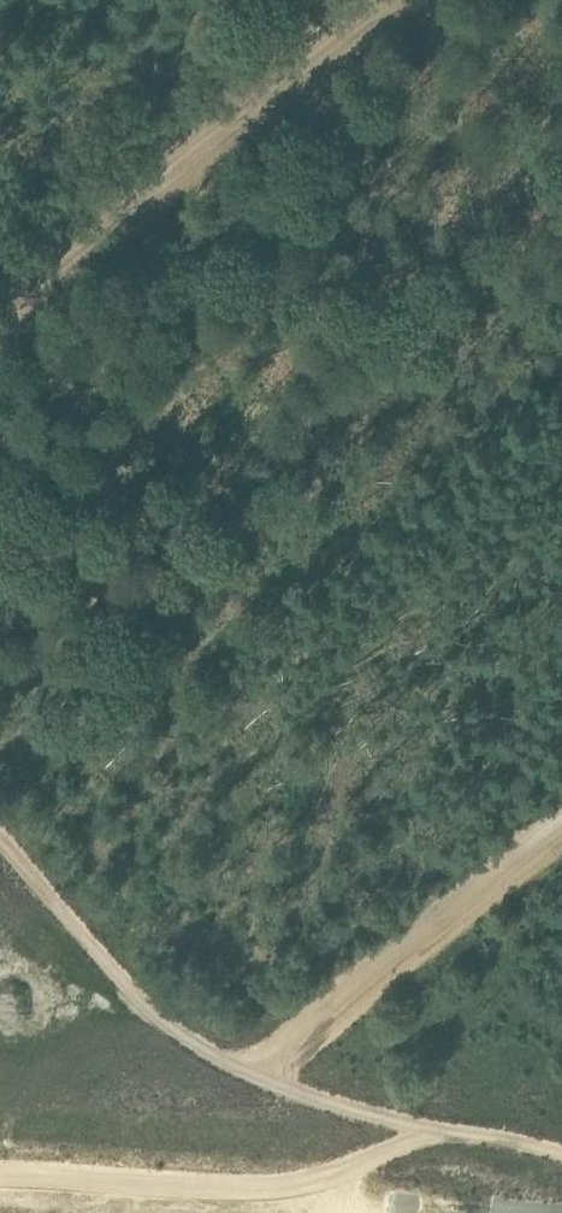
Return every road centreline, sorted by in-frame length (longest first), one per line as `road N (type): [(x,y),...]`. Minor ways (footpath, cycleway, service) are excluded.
road 1 (track): [(561,1156),(442,1134),(320,1183),(229,1189),(0,1176)]
road 2 (track): [(442,1134),(319,1104),(253,1077),(173,1028),(0,832)]
road 3 (track): [(0,320),(396,0)]
road 4 (track): [(253,1077),(561,824)]

